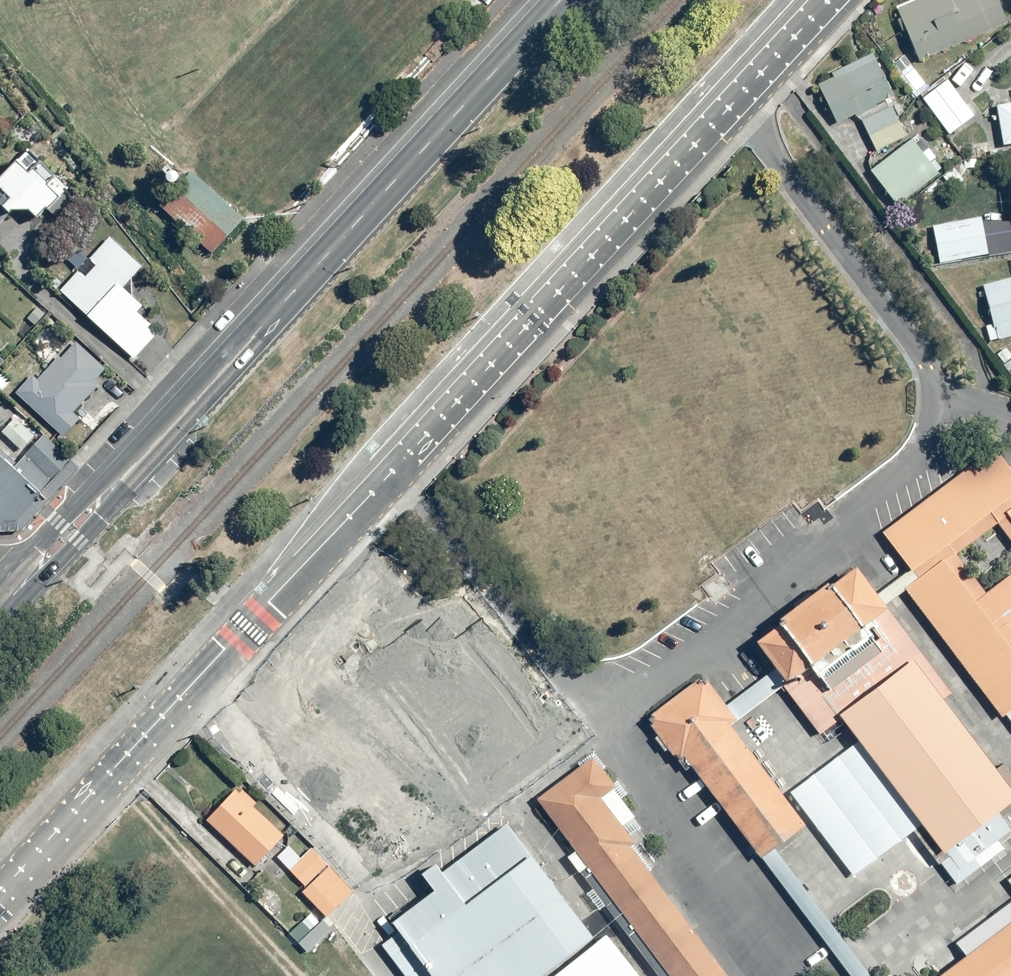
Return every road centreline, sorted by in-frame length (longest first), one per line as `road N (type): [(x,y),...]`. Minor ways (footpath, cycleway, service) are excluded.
road 1 (tertiary): [(0,895),(831,0)]
road 2 (secondary): [(559,0),(10,593)]

